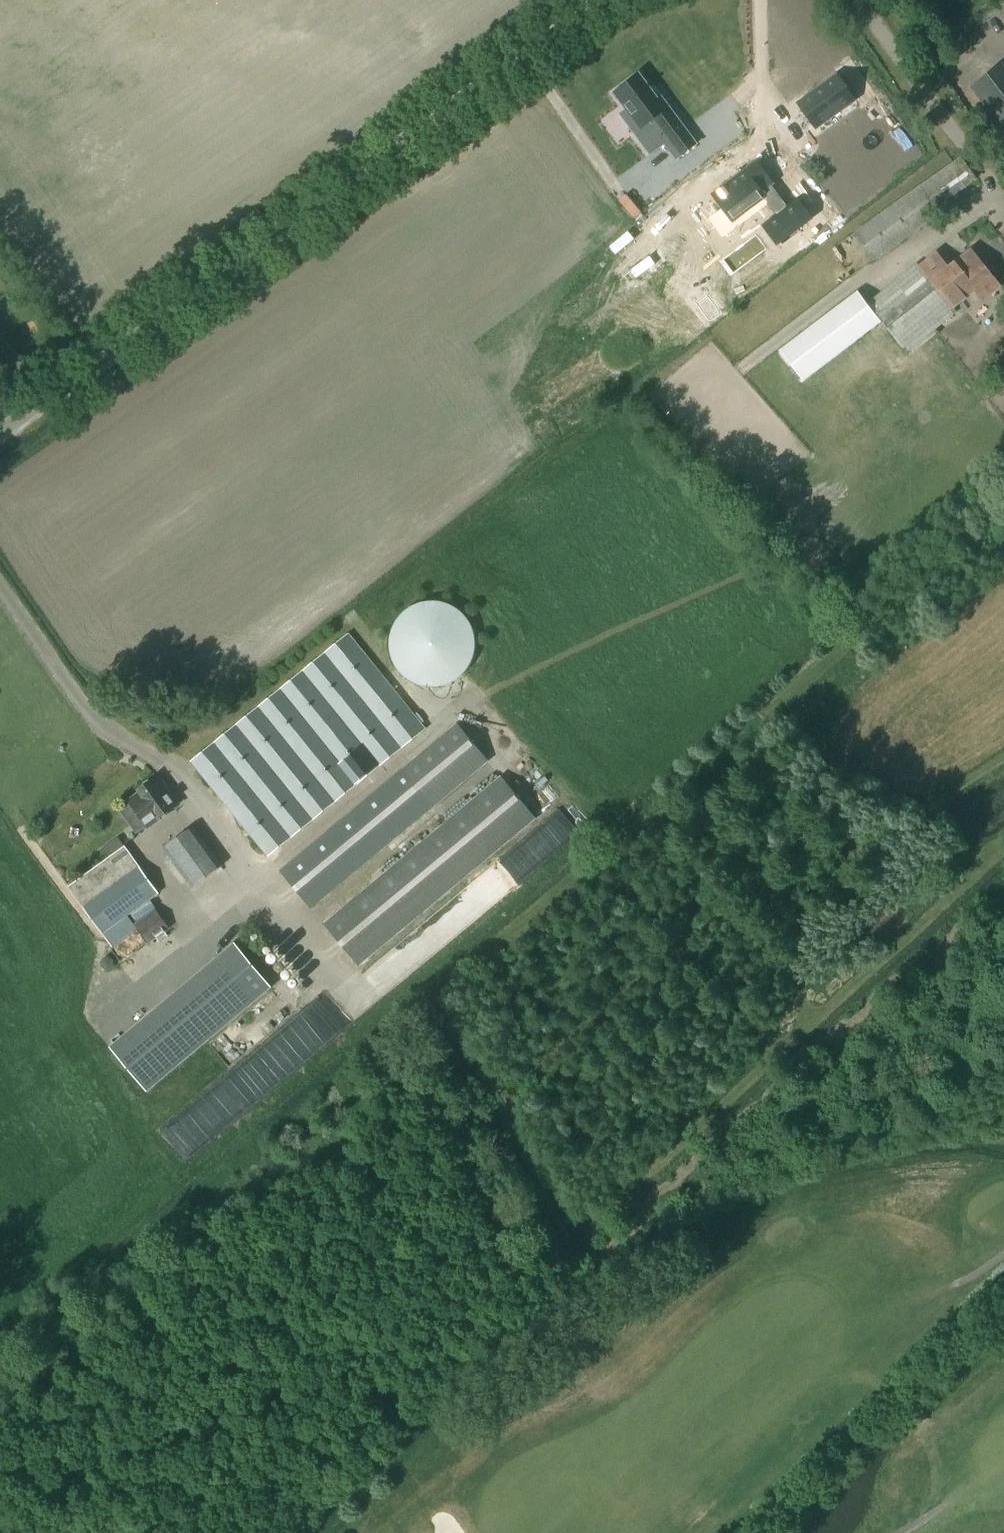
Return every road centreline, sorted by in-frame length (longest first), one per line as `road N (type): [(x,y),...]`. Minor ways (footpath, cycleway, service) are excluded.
road 1 (unclassified): [(0,424),(604,0)]

